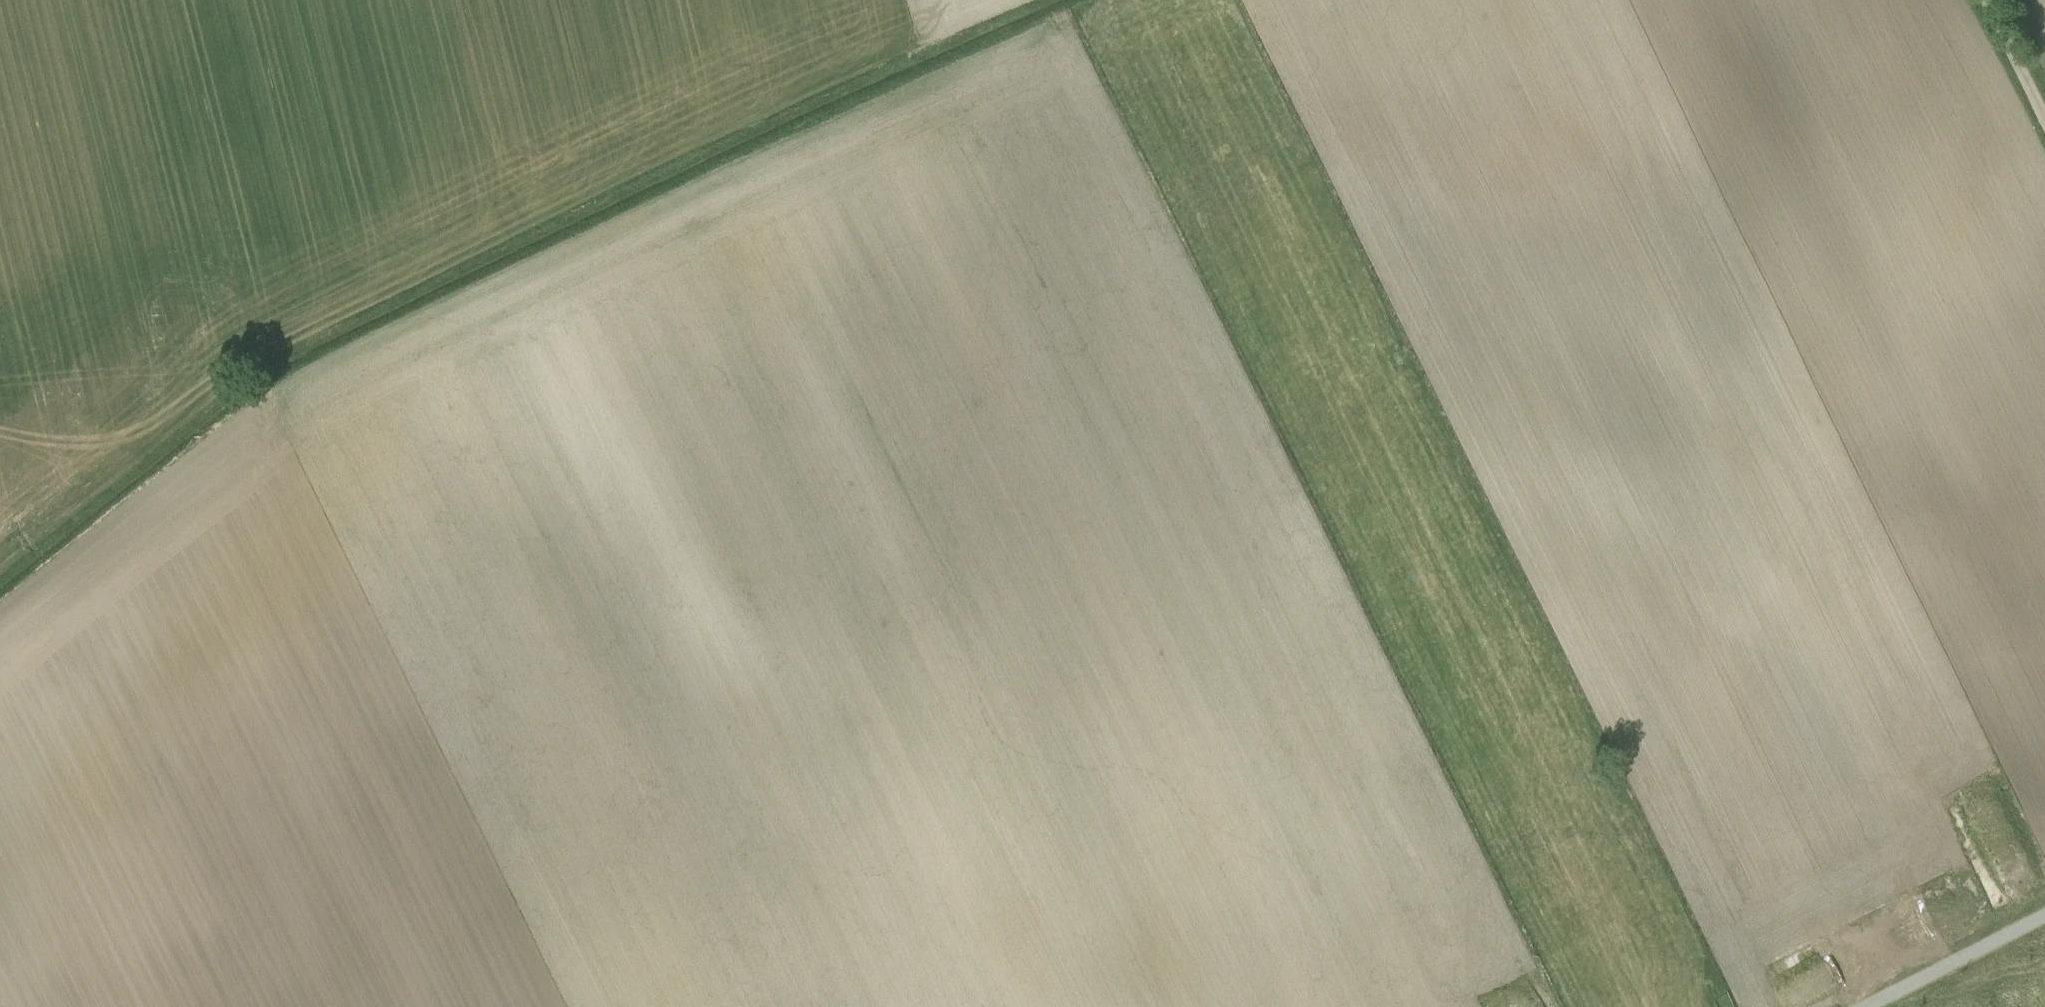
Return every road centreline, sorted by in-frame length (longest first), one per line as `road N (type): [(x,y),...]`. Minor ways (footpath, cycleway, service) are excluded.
road 1 (unclassified): [(2044,910),(1855,1006)]
road 2 (track): [(2044,114),(1989,0)]

